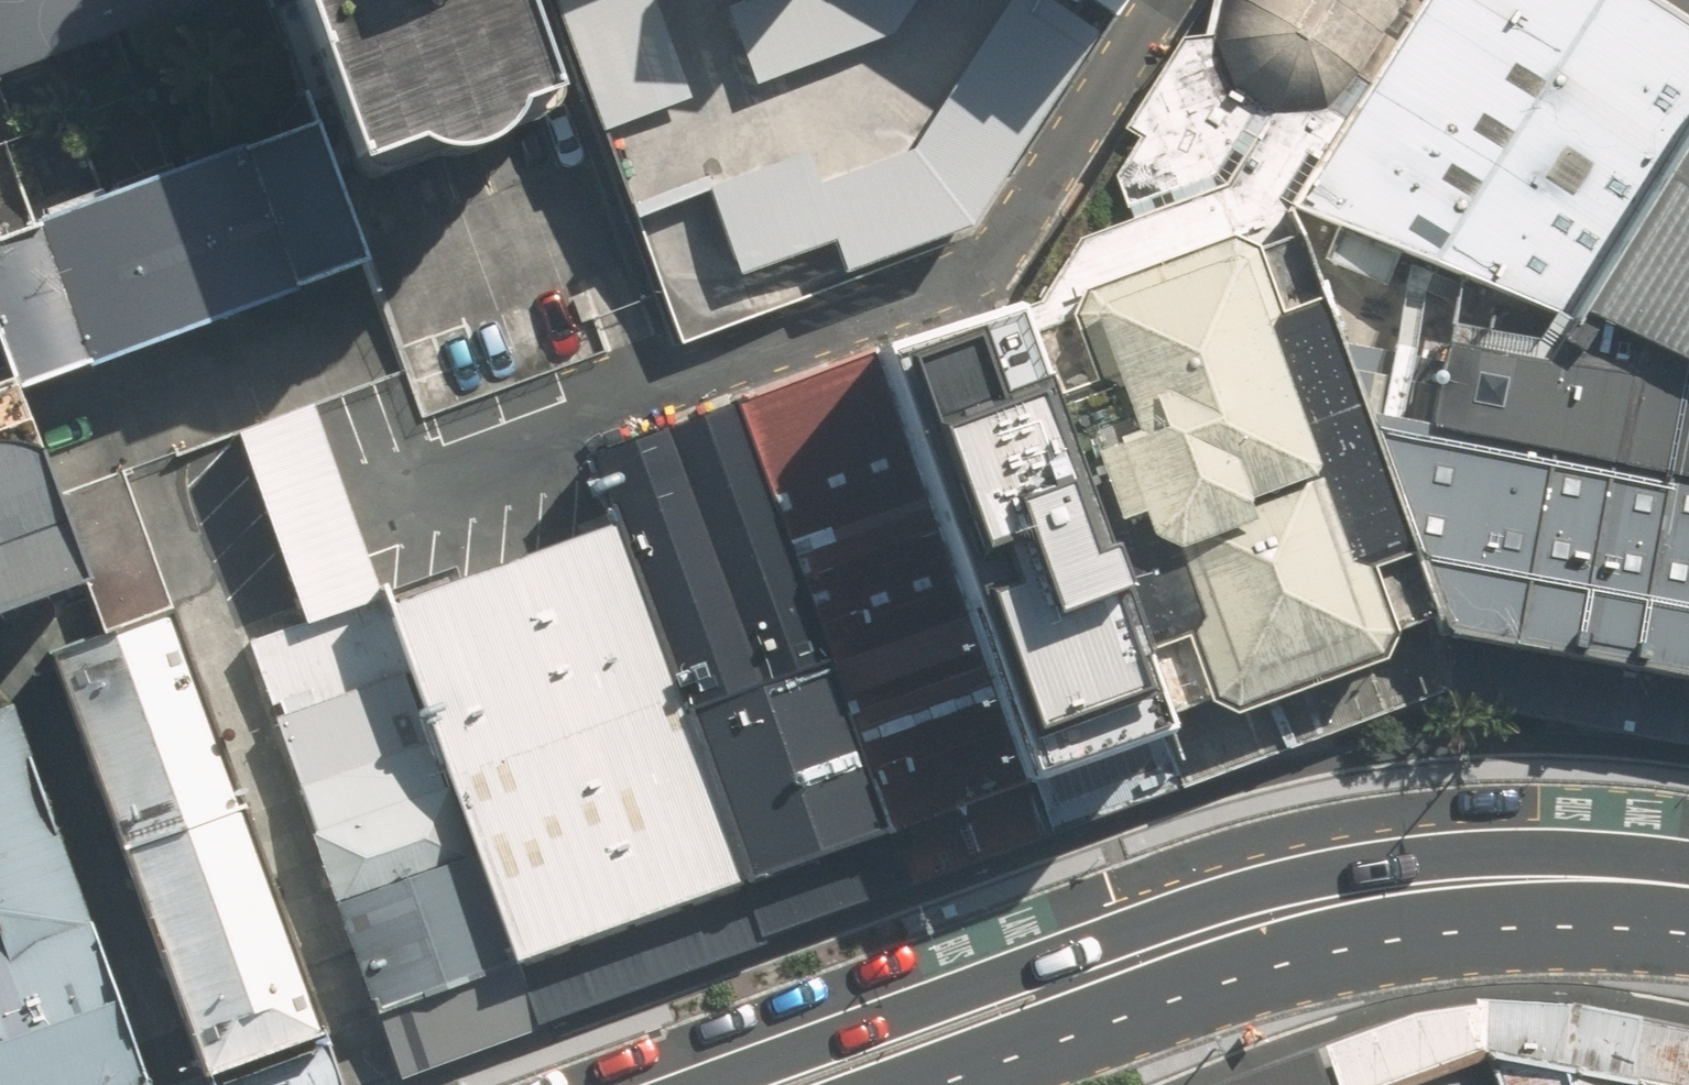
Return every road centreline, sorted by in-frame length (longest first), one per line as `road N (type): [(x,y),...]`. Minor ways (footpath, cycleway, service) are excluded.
road 1 (secondary): [(1688,885),(1531,869),(1421,875),(1317,896),(903,1045)]
road 2 (secondary): [(903,1045),(790,1084)]

